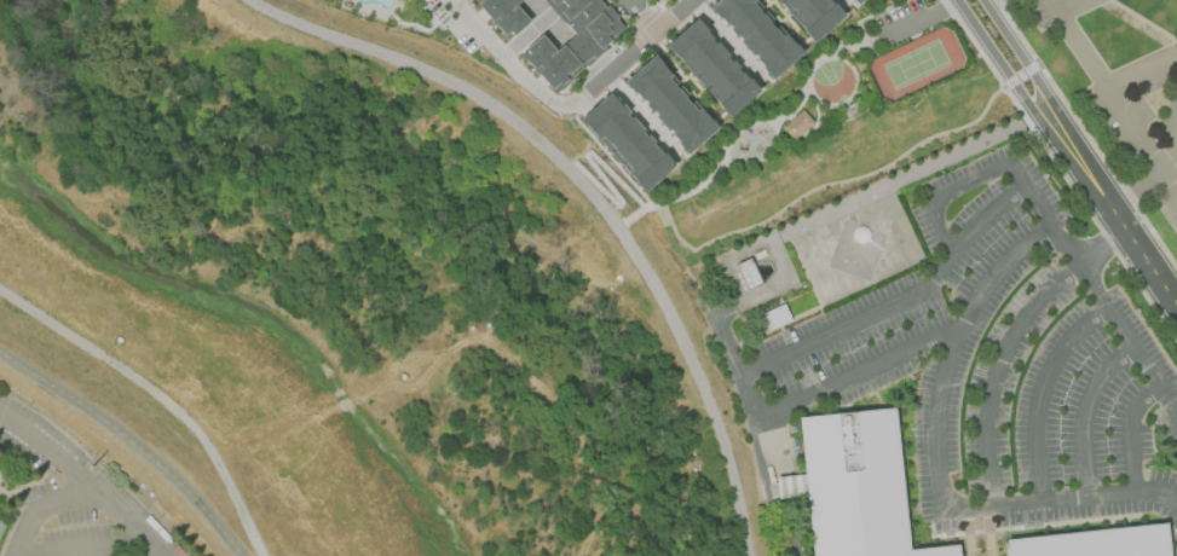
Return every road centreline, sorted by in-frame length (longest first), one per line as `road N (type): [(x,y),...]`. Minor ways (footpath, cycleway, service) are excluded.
road 1 (track): [(0,290),(183,416),(260,555)]
road 2 (tertiary): [(1176,307),(1045,112)]
road 3 (tertiary): [(957,0),(1026,104),(1045,112)]
road 4 (tertiary): [(1045,112),(1045,93),(983,0)]

